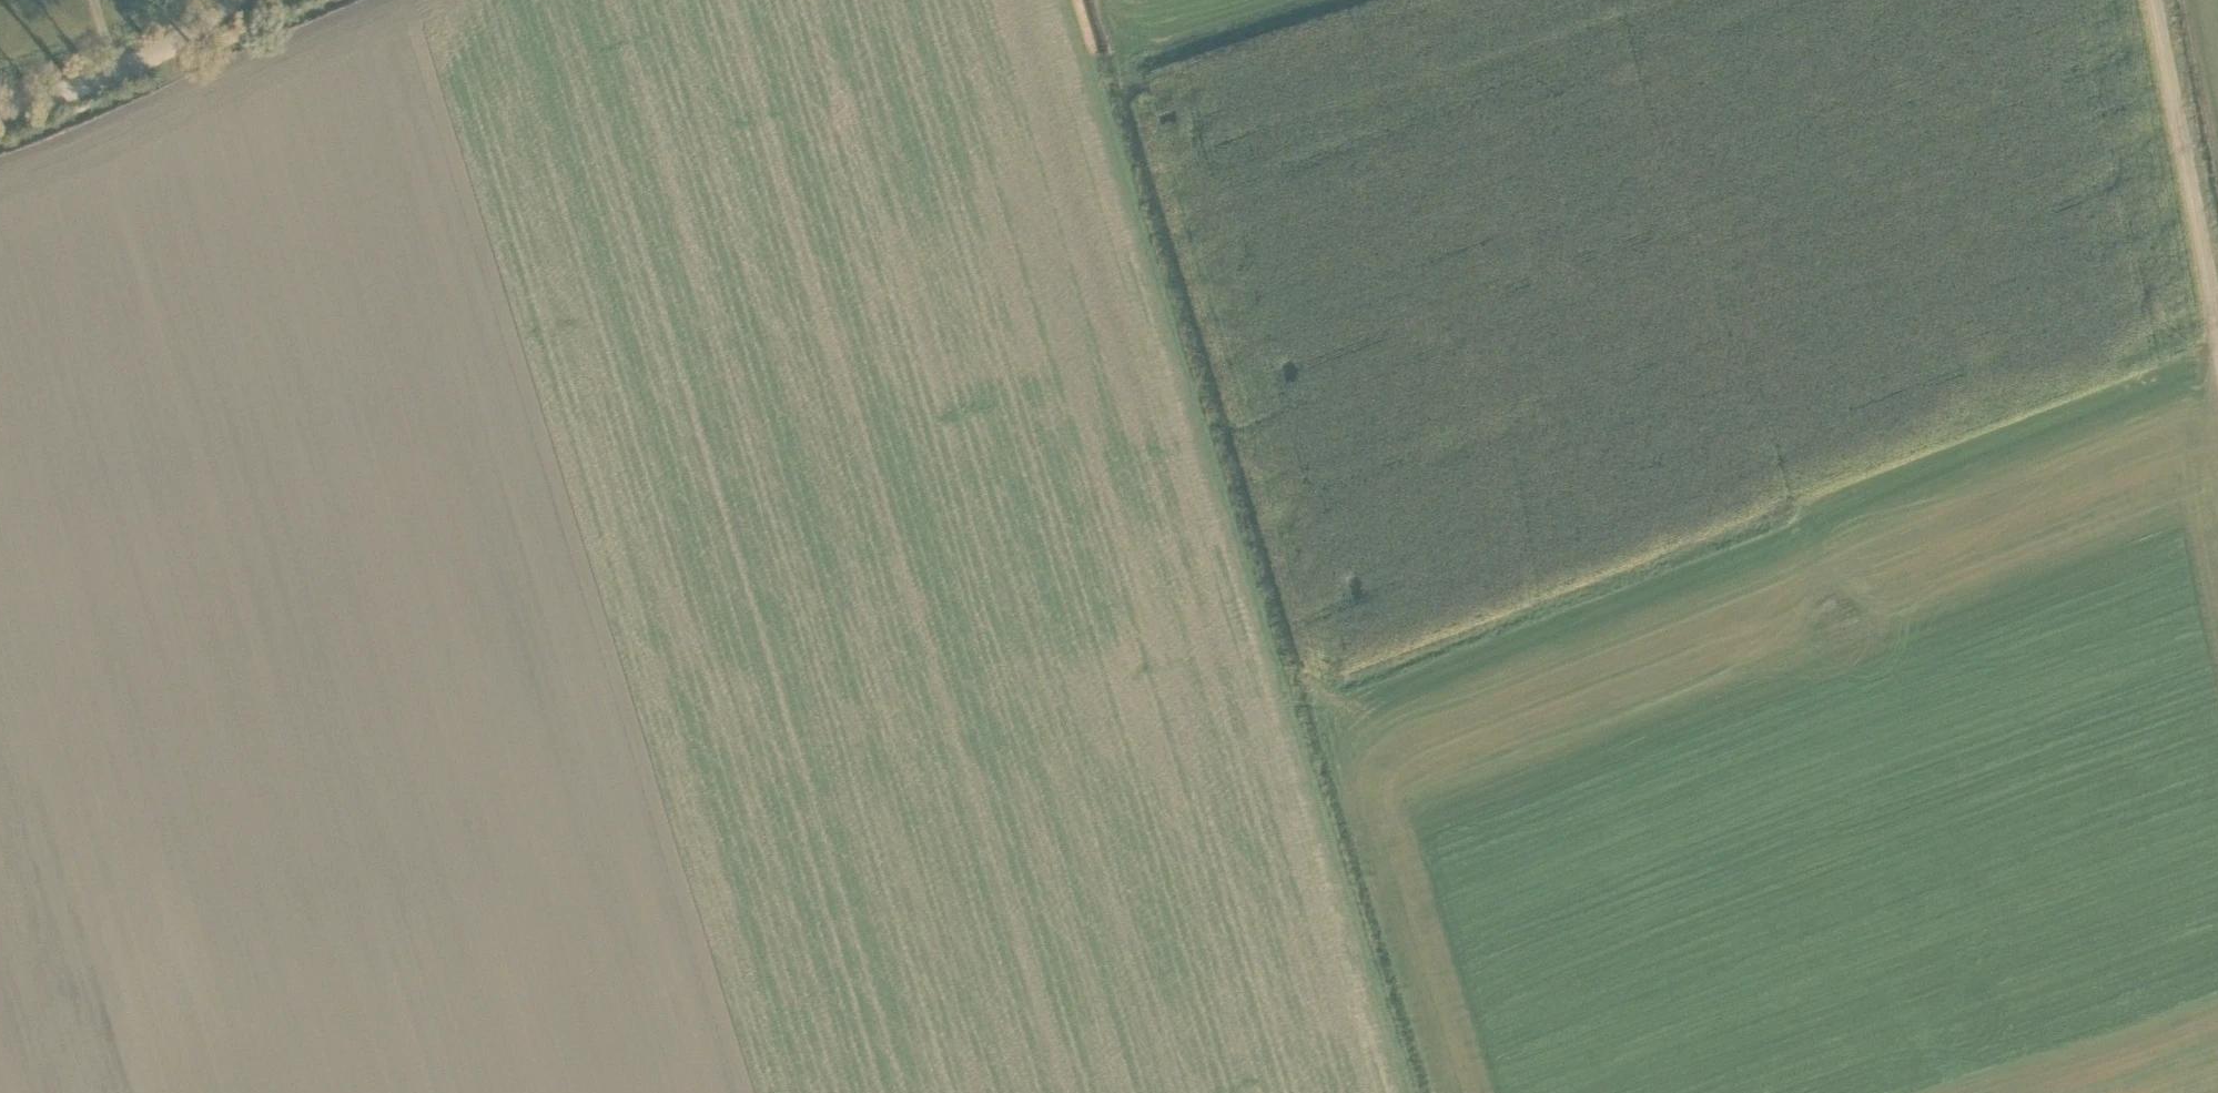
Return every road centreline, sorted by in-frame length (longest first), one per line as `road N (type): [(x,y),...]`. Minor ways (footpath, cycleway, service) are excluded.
road 1 (tertiary): [(0,111),(148,54),(233,0)]

